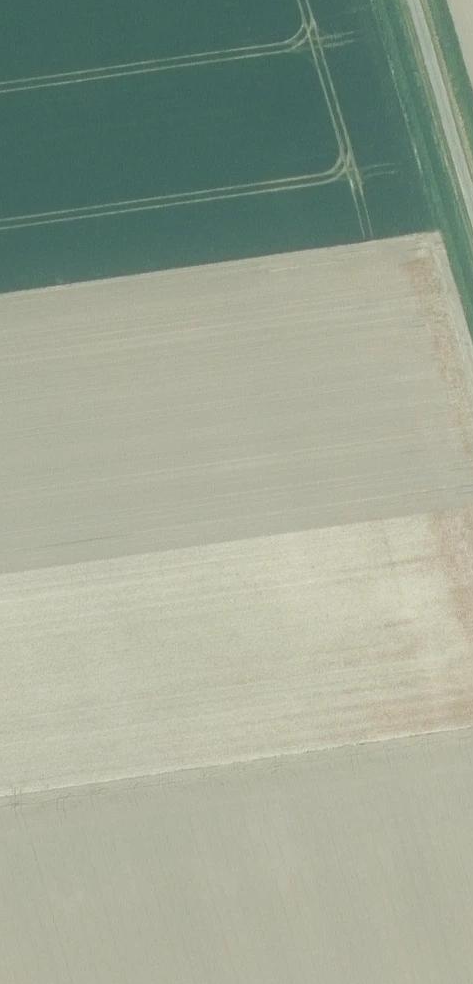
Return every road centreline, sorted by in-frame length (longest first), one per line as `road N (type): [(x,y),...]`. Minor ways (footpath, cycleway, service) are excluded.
road 1 (unclassified): [(472,212),(411,0)]

